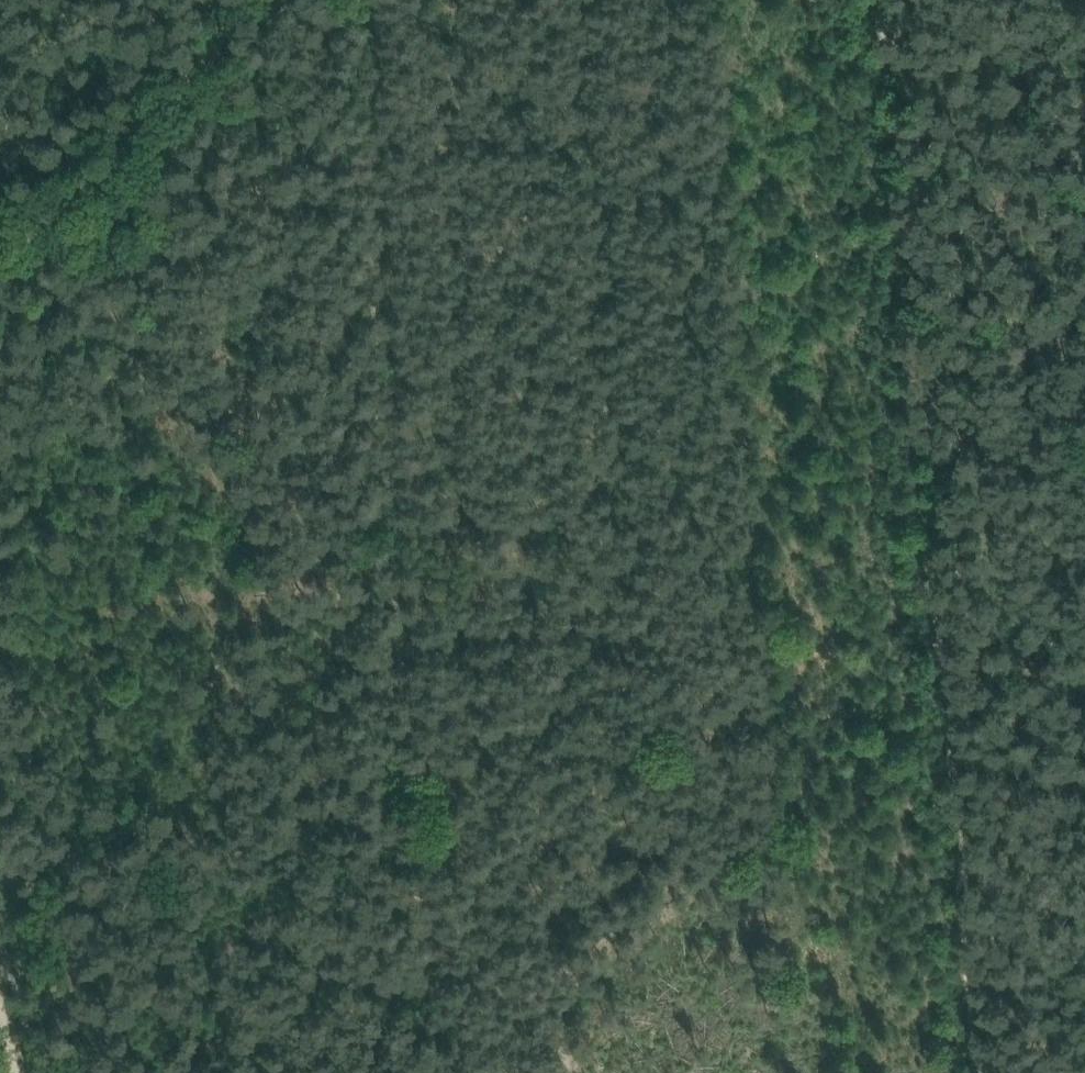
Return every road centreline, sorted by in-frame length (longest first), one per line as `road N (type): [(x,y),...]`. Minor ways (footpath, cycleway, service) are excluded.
road 1 (track): [(263,0),(0,269)]

